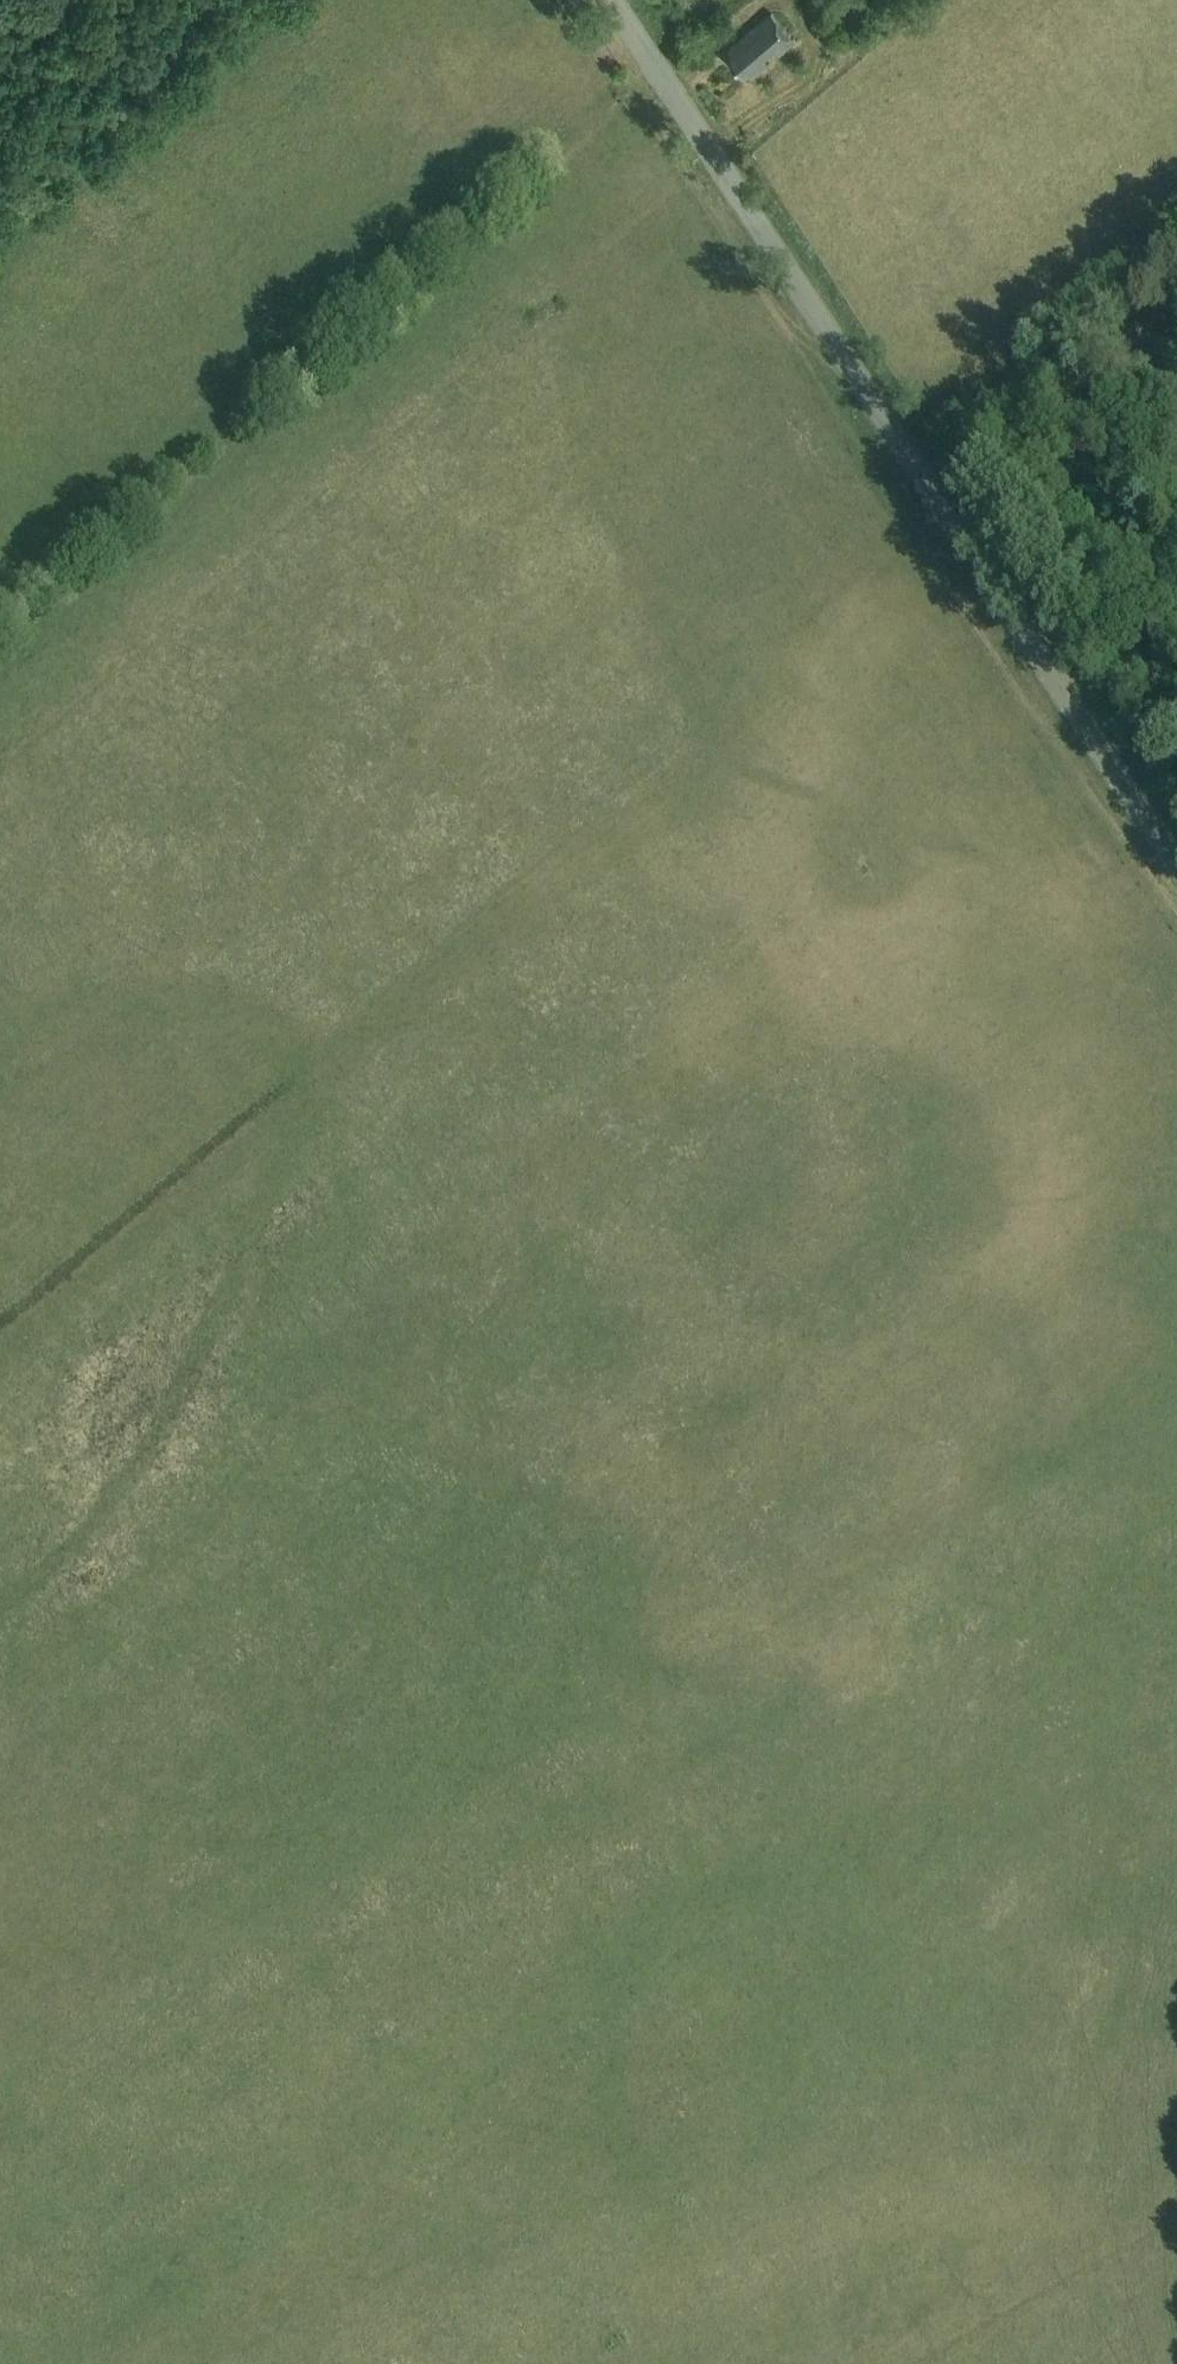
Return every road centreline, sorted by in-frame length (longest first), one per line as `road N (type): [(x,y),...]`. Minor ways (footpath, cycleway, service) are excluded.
road 1 (tertiary): [(1176,857),(611,0)]

